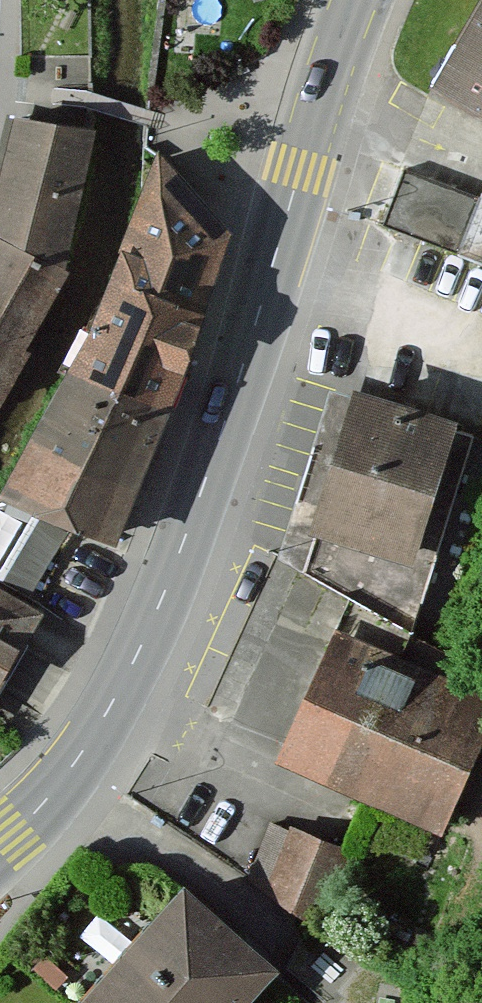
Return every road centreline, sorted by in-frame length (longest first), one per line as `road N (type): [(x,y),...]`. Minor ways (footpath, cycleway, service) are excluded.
road 1 (secondary): [(0,847),(75,763),(163,597),(361,0)]

